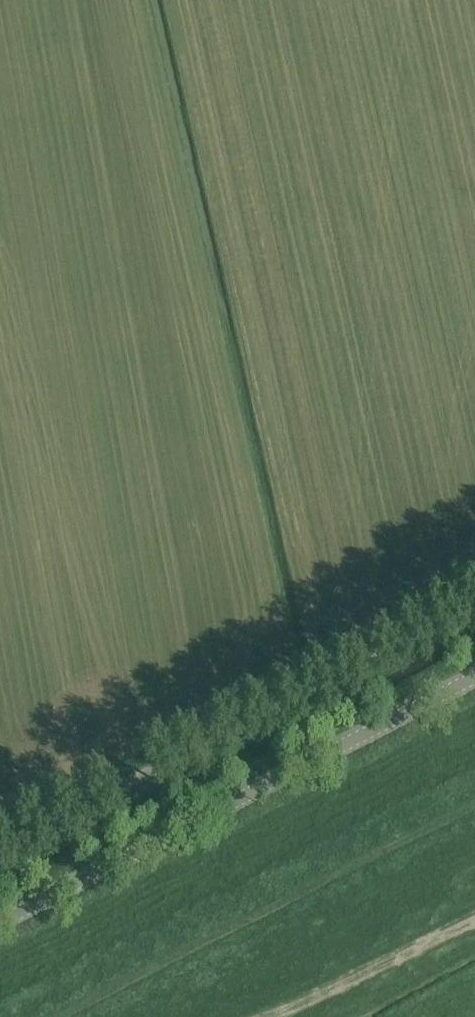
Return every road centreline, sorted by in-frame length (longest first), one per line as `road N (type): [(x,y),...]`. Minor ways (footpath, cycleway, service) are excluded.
road 1 (unclassified): [(0,853),(474,604)]
road 2 (unclassified): [(0,929),(474,684)]

